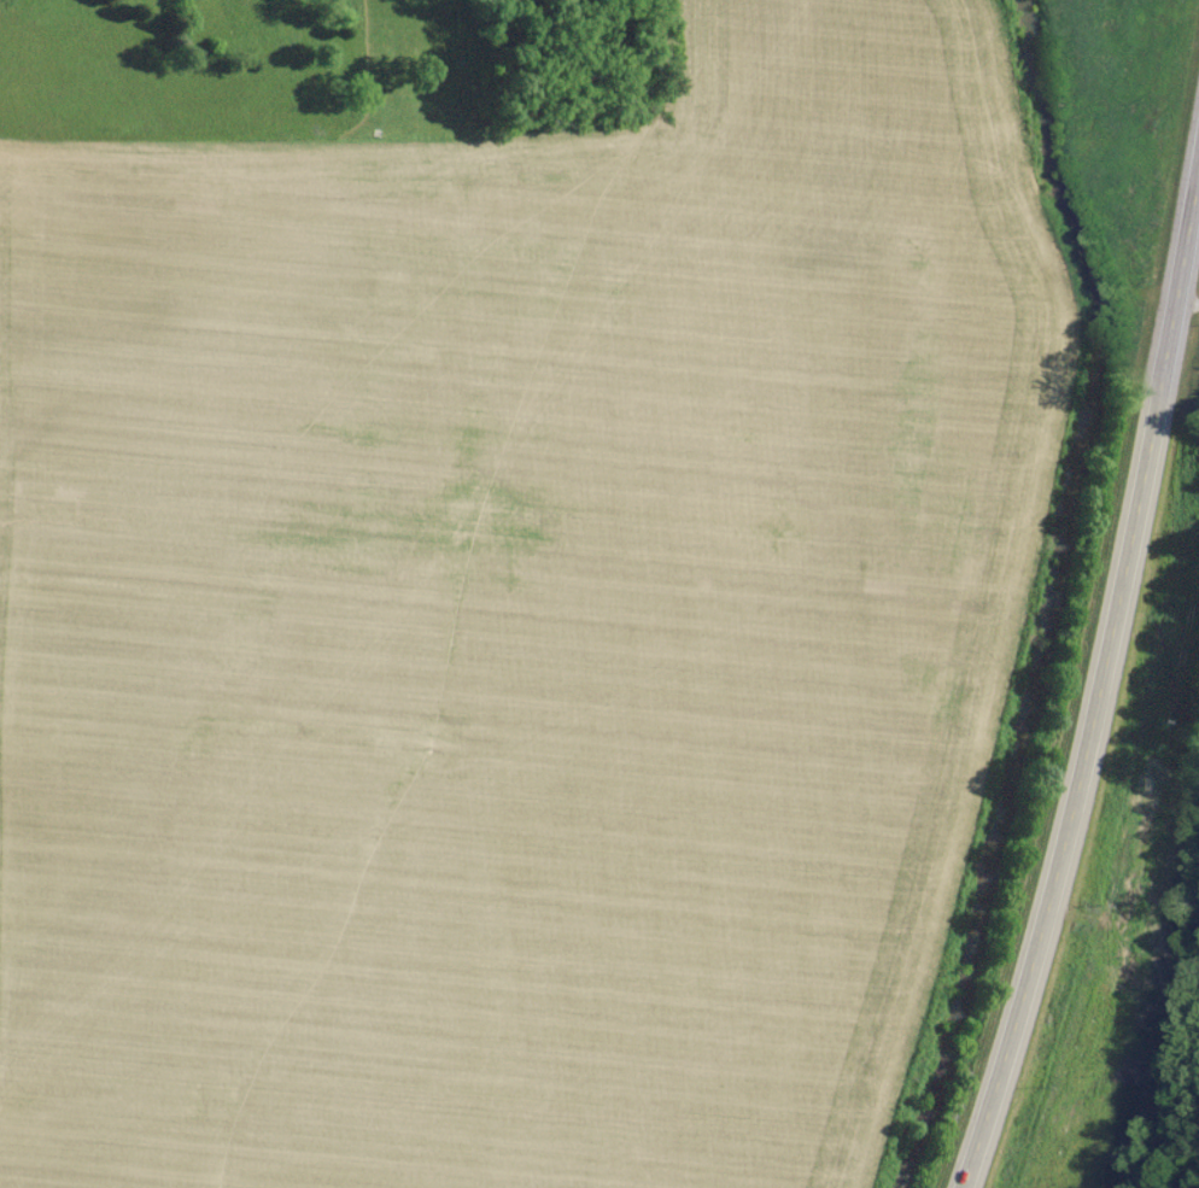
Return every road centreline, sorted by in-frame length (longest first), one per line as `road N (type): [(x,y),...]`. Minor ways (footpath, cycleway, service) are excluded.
road 1 (primary): [(963,1187),(1080,774),(1198,165)]

